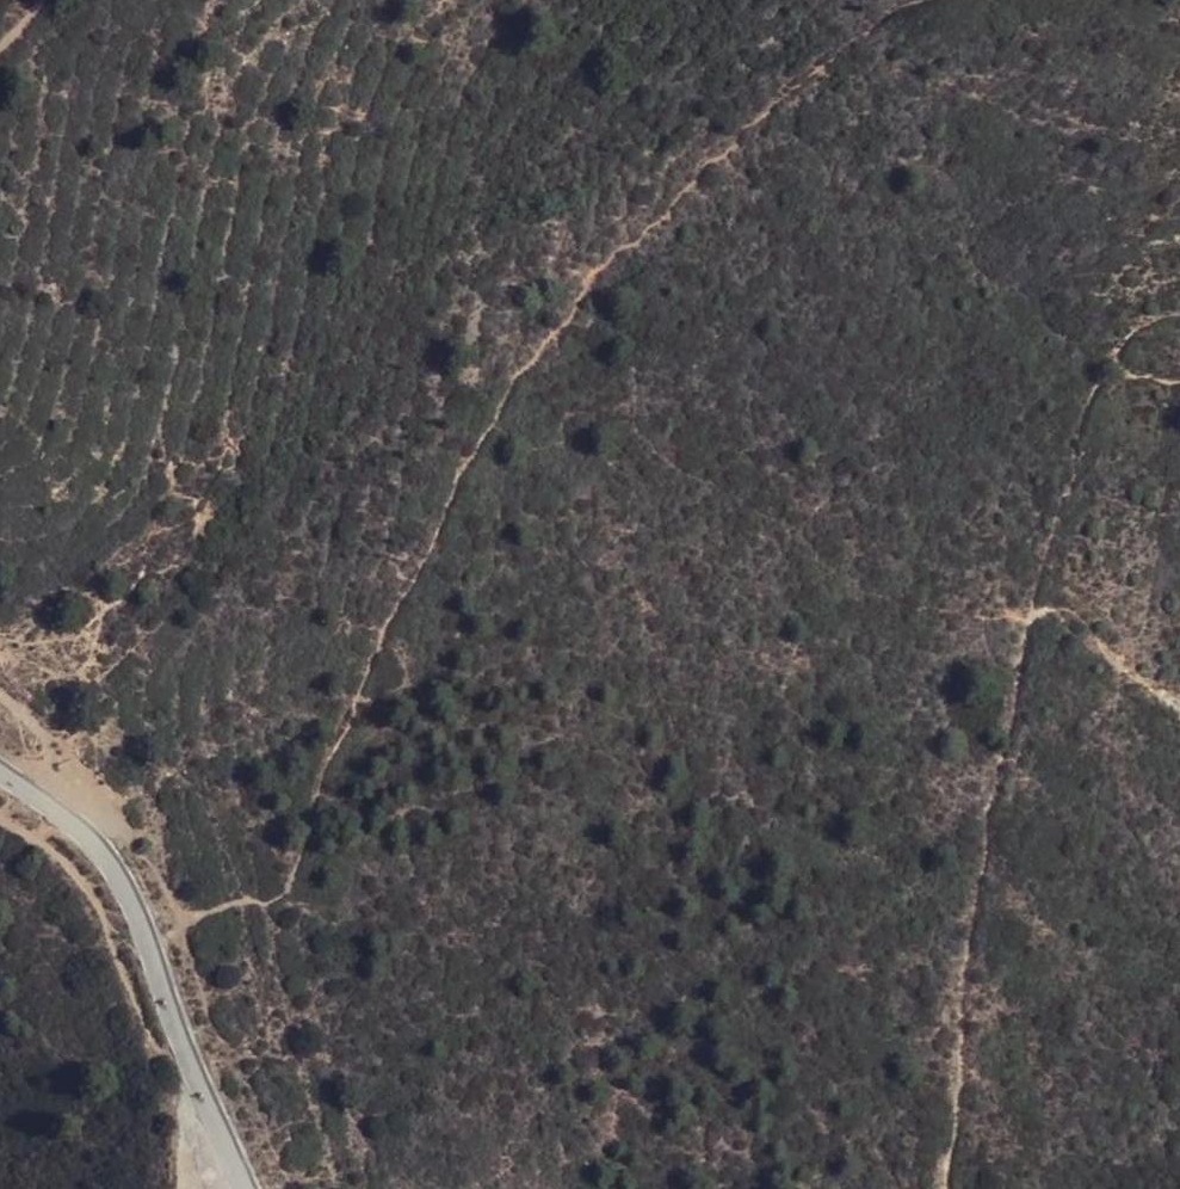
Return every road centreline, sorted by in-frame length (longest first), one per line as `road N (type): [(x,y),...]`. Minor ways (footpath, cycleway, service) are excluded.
road 1 (unclassified): [(248,1188),(116,874),(60,813),(0,770)]

